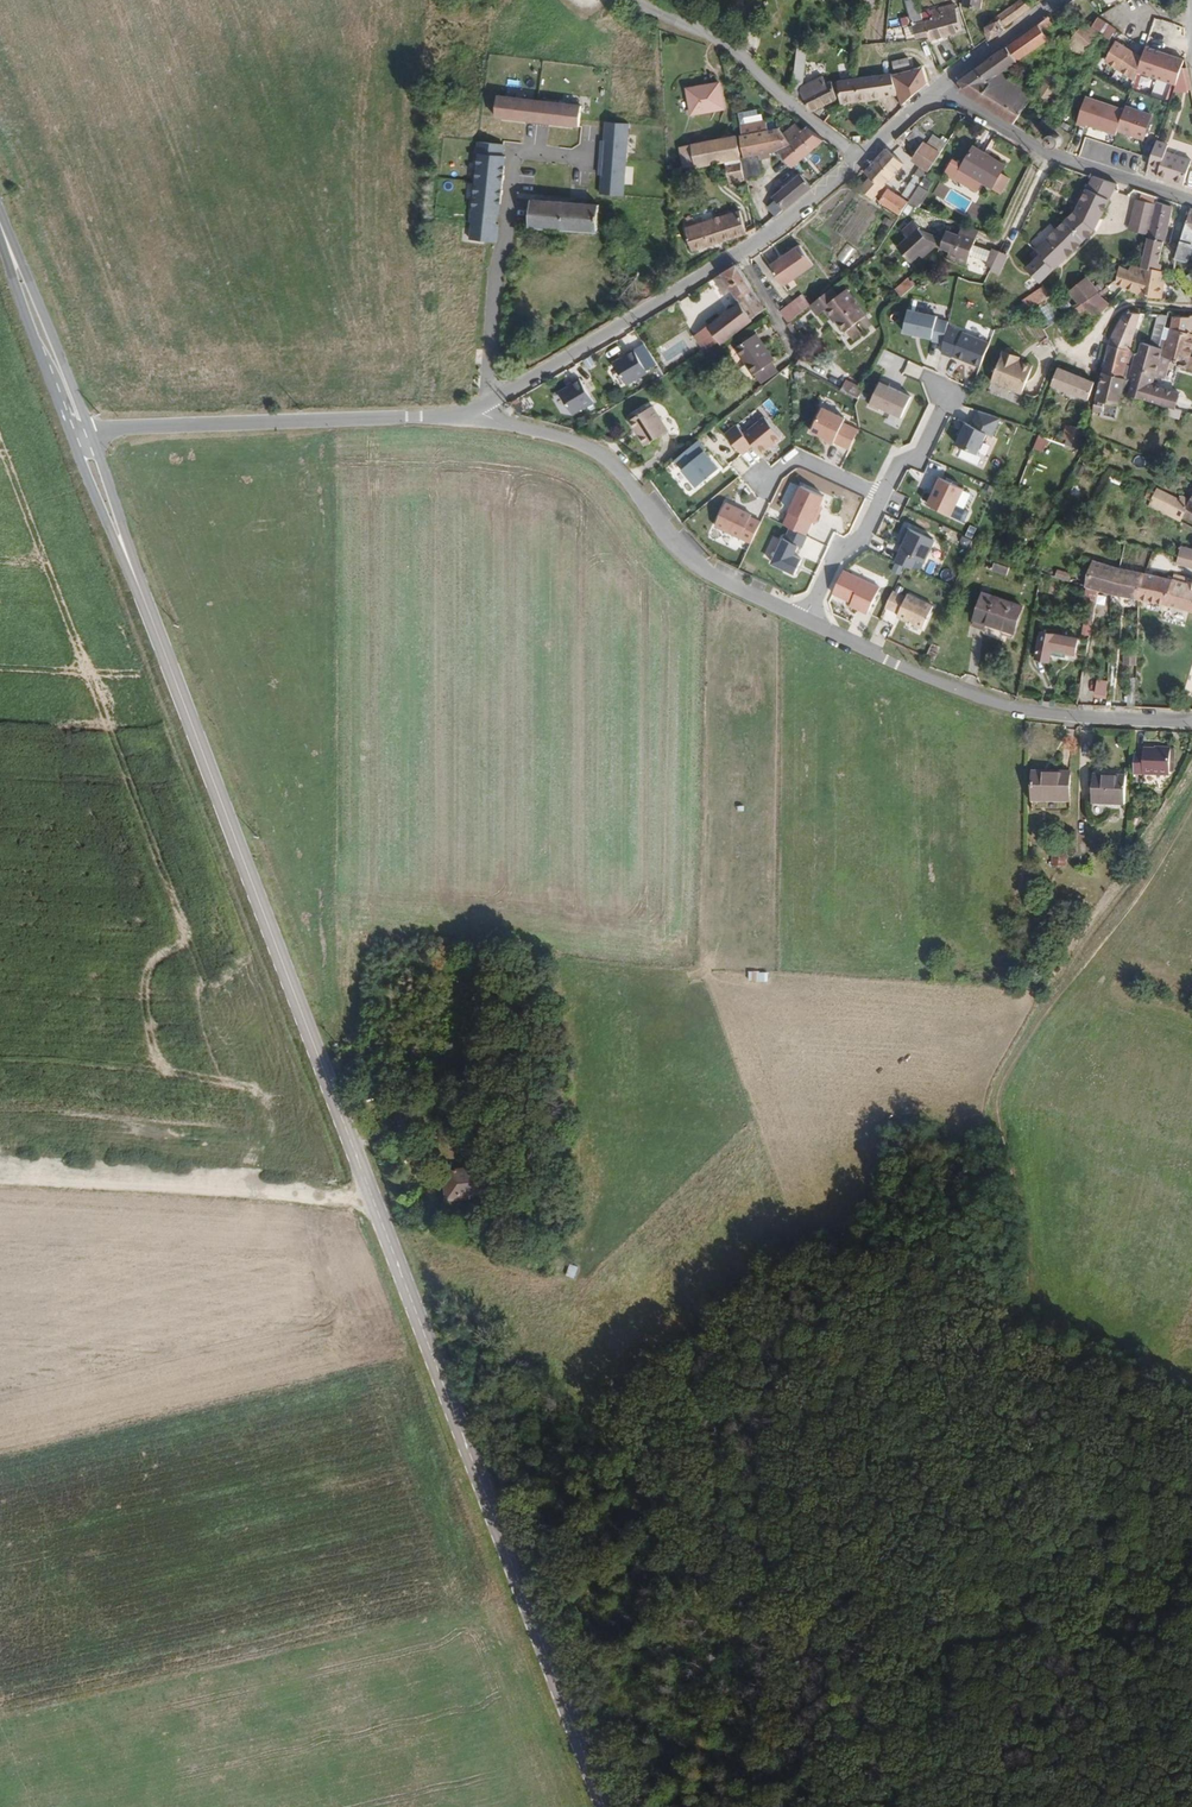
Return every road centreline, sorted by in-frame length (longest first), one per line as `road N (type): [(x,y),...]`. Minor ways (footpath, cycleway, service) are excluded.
road 1 (primary): [(601,1806),(150,615)]
road 2 (track): [(940,1806),(917,1630),(980,1478),(1024,1264),(991,1107),(1029,1026),(1090,956),(1159,852),(1191,783)]
road 3 (track): [(403,1277),(601,1428),(843,1806)]
road 4 (residential): [(488,403),(759,242),(860,157)]
road 5 (residential): [(804,621),(970,697),(1091,717),(1191,720)]
road 6 (residential): [(481,407),(609,460),(660,538),(698,573),(804,621)]
road 7 (unclassified): [(91,433),(251,419),(415,417),(481,407)]
road 8 (track): [(370,1193),(291,1198),(0,1181)]
road 9 (residential): [(1191,200),(1024,143),(942,90)]
road 10 (residential): [(860,157),(784,104),(742,57),(640,0)]
road 11 (primary): [(91,433),(0,216)]
road 12 (residential): [(488,403),(495,272),(511,187)]
road 13 (primary): [(0,236),(71,439)]
road 14 (primary): [(71,439),(150,615)]
road 15 (primary): [(150,615),(91,433)]
road 16 (residential): [(942,90),(1070,0)]
road 17 (residential): [(804,621),(839,551),(864,535),(883,495)]
road 18 (residential): [(883,495),(801,457),(763,485)]
road 19 (residential): [(942,90),(926,59),(900,49),(882,53),(877,24),(885,0)]
road 20 (residential): [(1086,361),(1131,311),(1191,309)]
road 21 (residential): [(883,495),(898,464),(920,456),(948,395)]

